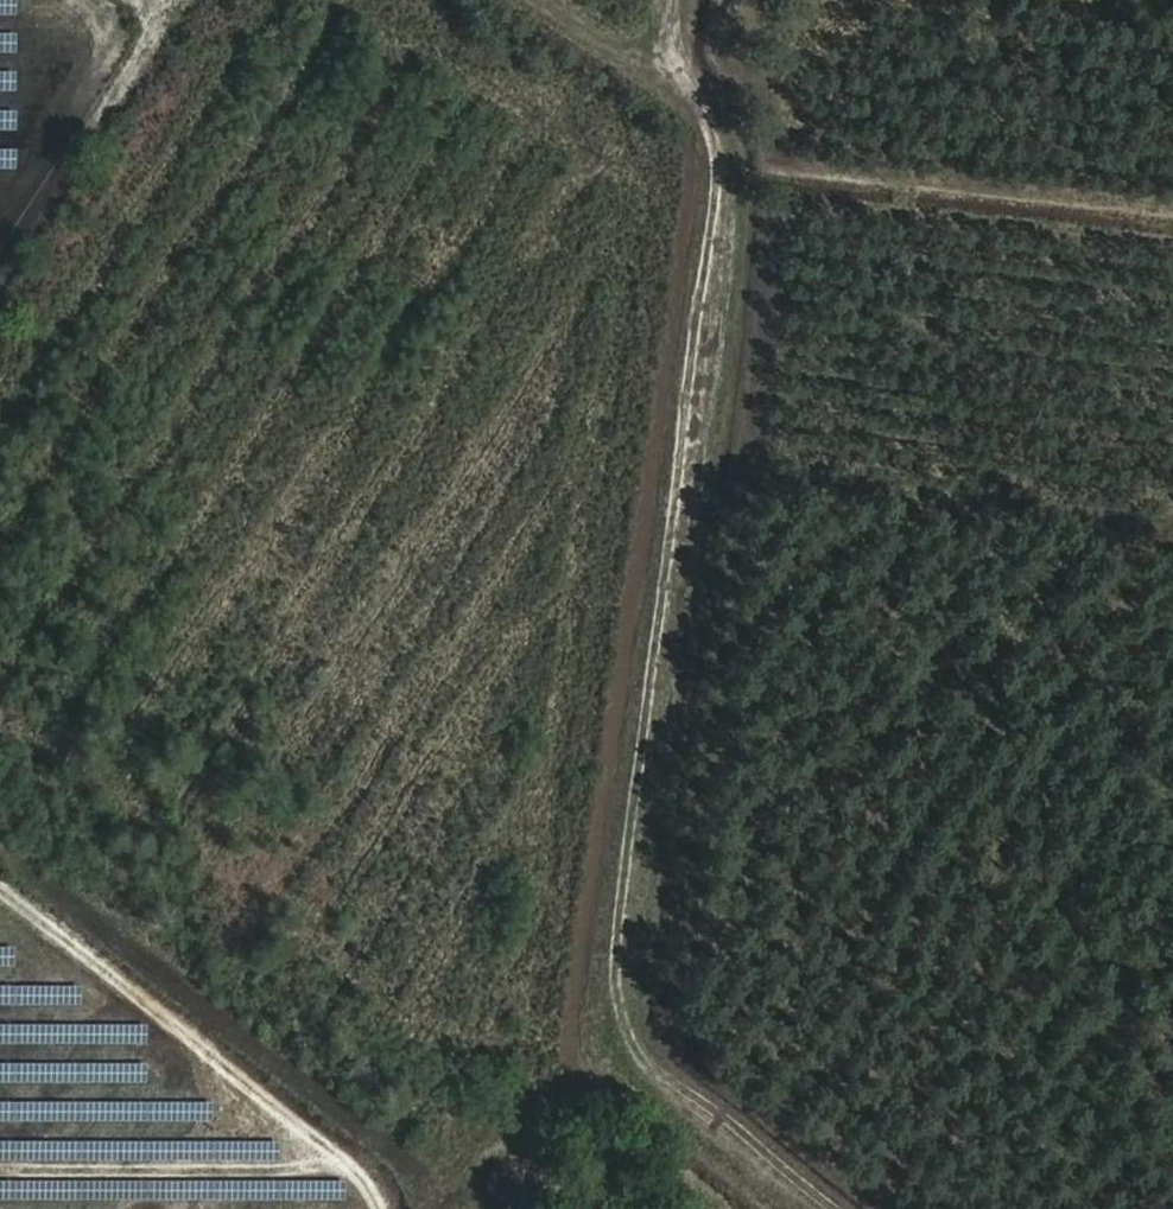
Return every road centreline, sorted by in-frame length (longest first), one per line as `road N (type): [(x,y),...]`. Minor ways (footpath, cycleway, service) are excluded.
road 1 (track): [(791,1208),(609,1048),(672,63)]

